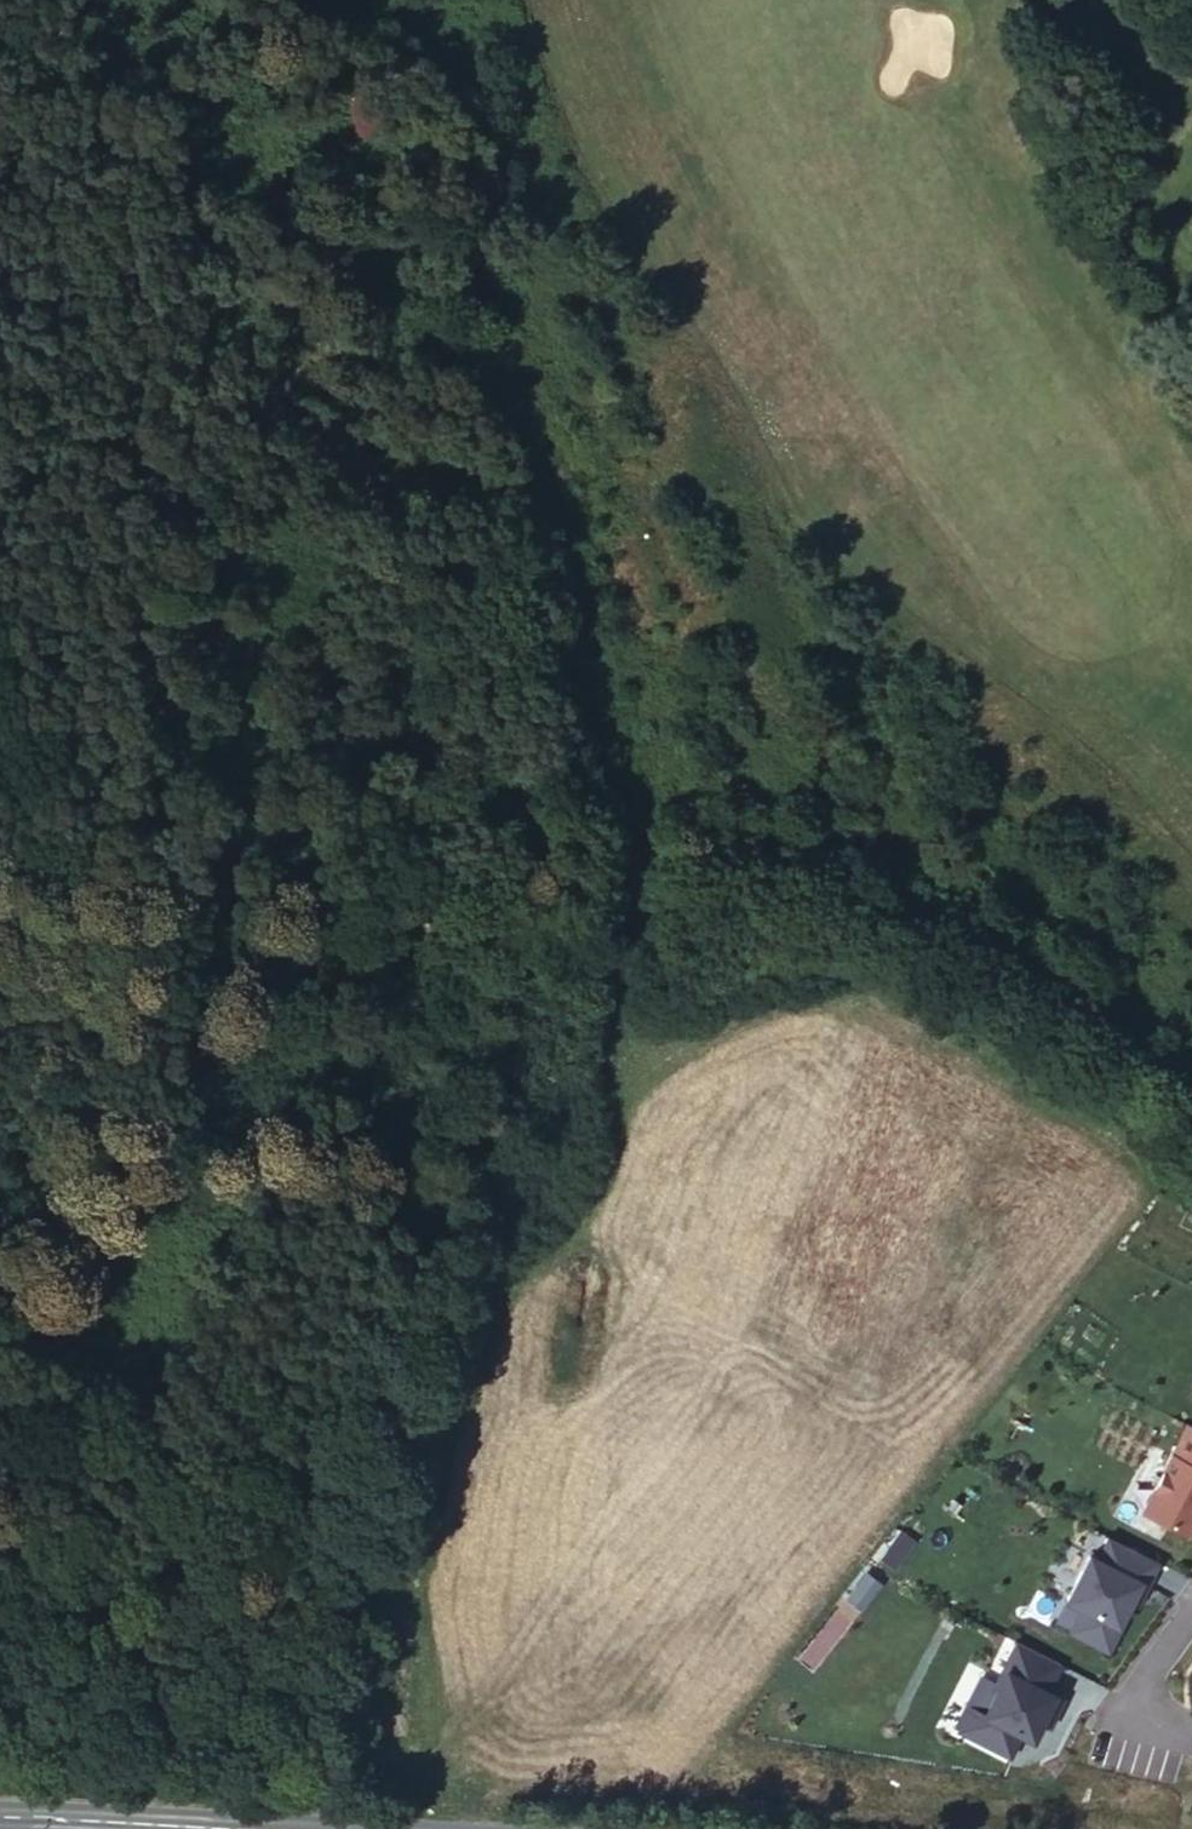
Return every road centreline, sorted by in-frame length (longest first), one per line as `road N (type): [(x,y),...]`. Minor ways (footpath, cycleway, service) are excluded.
road 1 (track): [(1191,1117),(938,969),(855,942),(595,940),(0,902)]
road 2 (tertiary): [(0,1811),(377,1828)]
road 3 (residential): [(1191,1611),(1153,1663),(1143,1718)]

